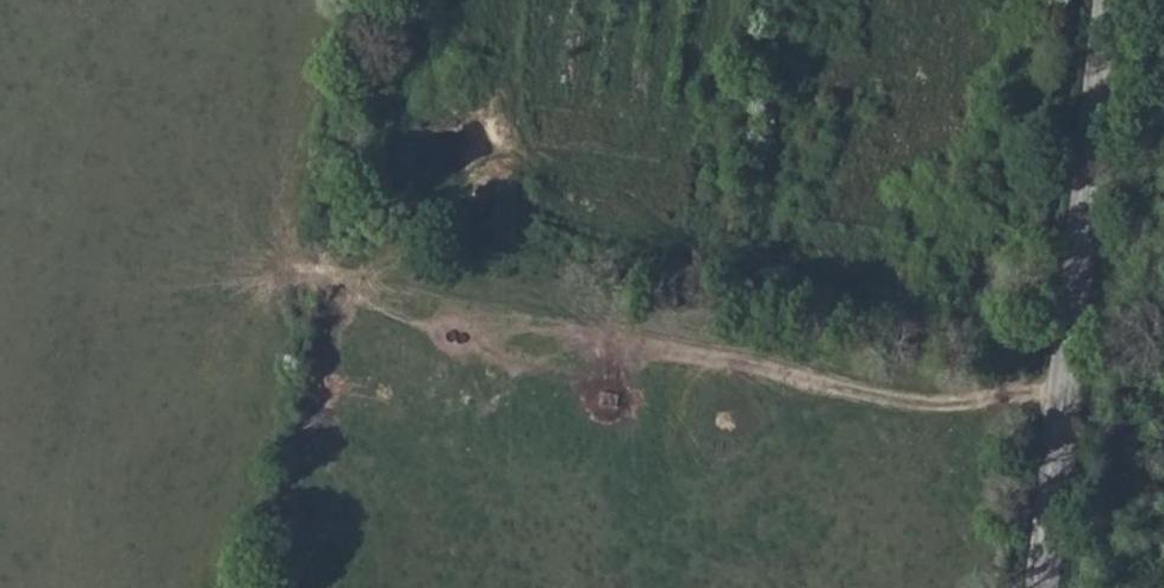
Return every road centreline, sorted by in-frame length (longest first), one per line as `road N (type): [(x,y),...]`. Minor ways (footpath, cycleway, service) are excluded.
road 1 (tertiary): [(1043,587),(1107,0)]

